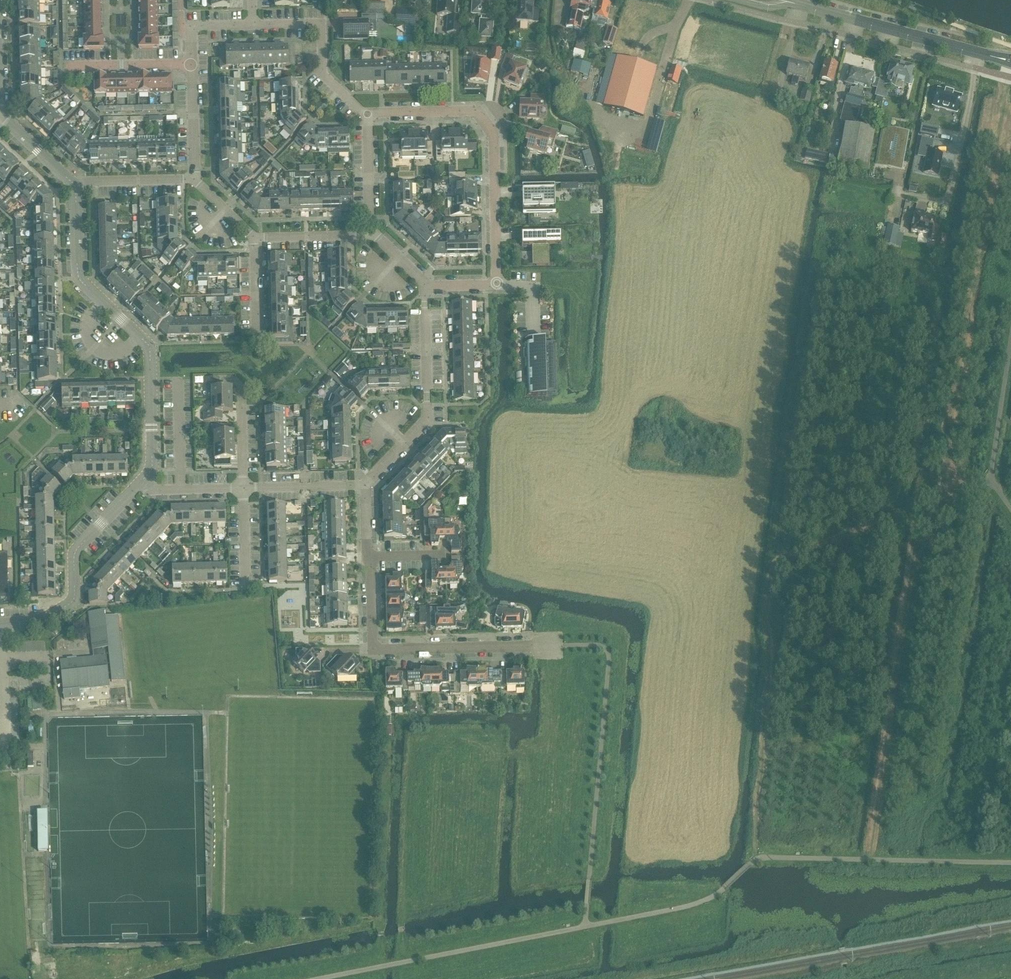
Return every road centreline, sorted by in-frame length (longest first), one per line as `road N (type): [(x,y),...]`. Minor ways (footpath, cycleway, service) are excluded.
road 1 (residential): [(142,482),(152,469),(150,347),(79,279),(76,187)]
road 2 (residential): [(368,114),(477,112),(493,135),(497,284)]
road 3 (residential): [(0,624),(43,619),(74,602),(75,551),(142,482)]
road 4 (residential): [(364,486),(428,418),(425,286)]
road 5 (residential): [(368,114),(323,74),(321,23),(253,25)]
road 6 (residential): [(539,647),(373,649)]
road 7 (secondary): [(863,23),(1010,61)]
road 8 (residential): [(64,66),(191,65)]
road 9 (residential): [(243,489),(364,486)]
road 10 (residential): [(371,235),(368,114)]

